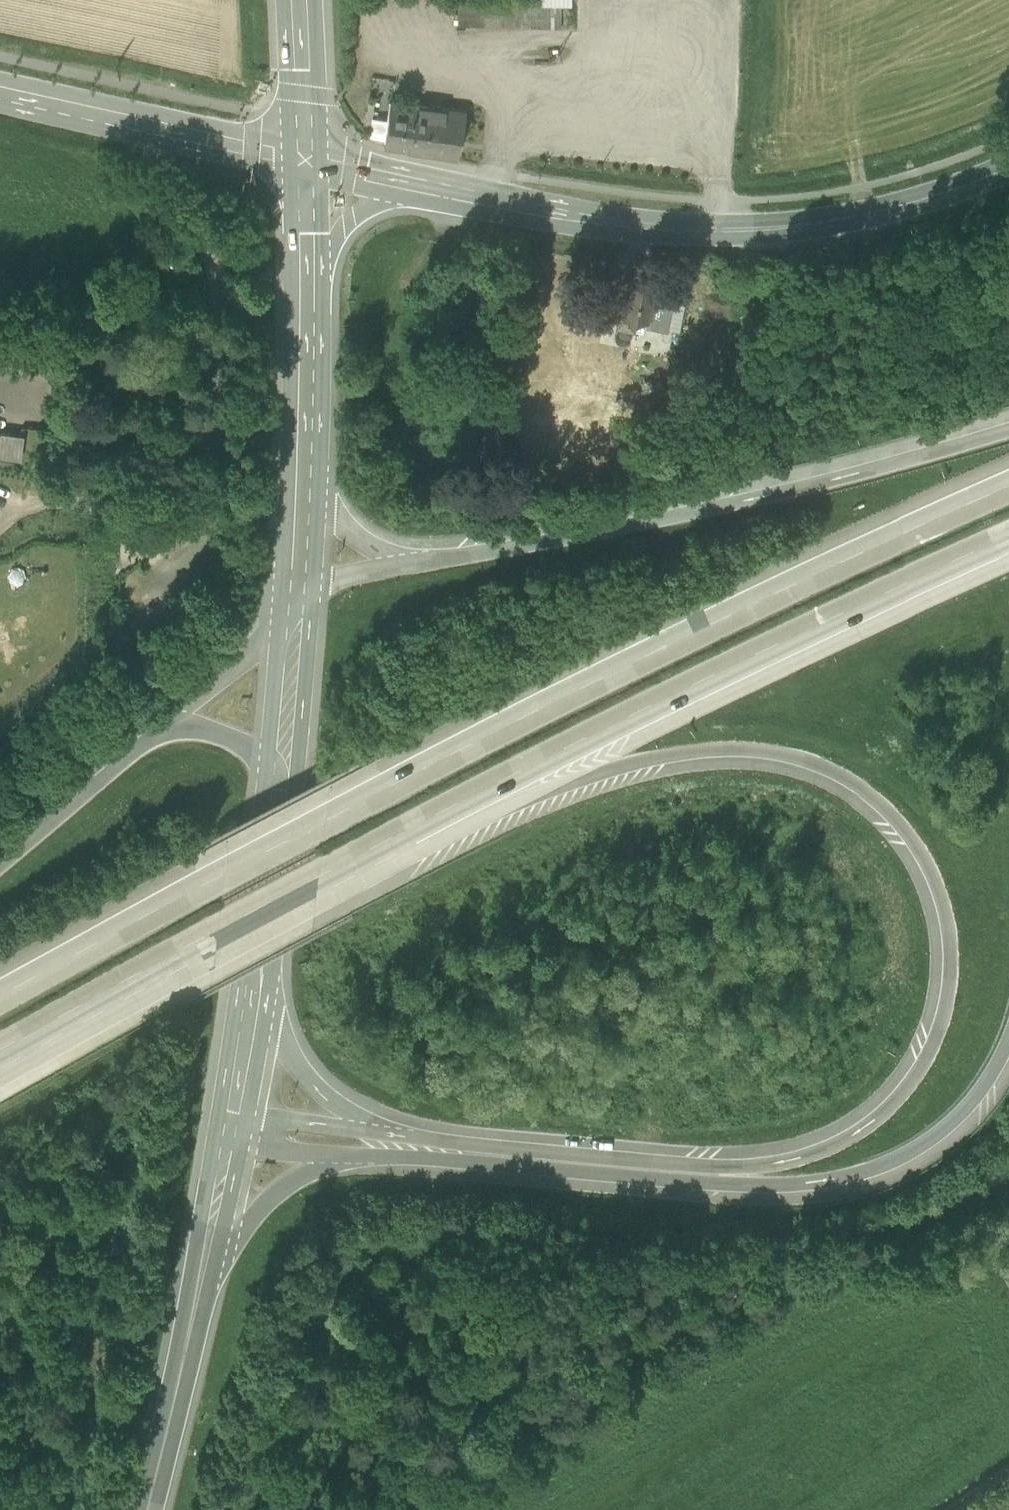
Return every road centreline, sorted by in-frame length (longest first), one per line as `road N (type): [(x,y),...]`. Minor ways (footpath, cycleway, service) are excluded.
road 1 (motorway): [(404,828),(673,750),(782,746),(836,764),(913,835),(939,882),(952,947),(945,1004),(921,1061),(850,1134),(801,1156),(751,1167),(683,1165),(392,1140)]
road 2 (motorway): [(1008,484),(624,664),(0,1002)]
road 3 (secondary): [(1008,166),(884,210),(716,231),(545,214),(305,162)]
road 4 (motorway): [(390,1167),(750,1186),(826,1180),(891,1163),(928,1136),(973,1096),(1008,1032)]
road 5 (motorway): [(404,828),(1008,535)]
road 6 (motorway): [(1008,429),(599,536),(418,564)]
road 7 (motorway): [(0,1053),(404,828)]
road 8 (residential): [(153,133),(148,179),(160,204),(204,241),(217,286),(203,516),(192,554)]
road 9 (primary): [(304,502),(305,162)]
road 10 (motorway): [(196,1339),(238,1239),(272,1203),(330,1173),(390,1167)]
road 11 (motorway): [(392,1140),(342,1116),(314,1091),(283,1044),(260,967)]
road 12 (motorway): [(299,593),(158,741)]
road 13 (motorway): [(158,741),(0,869)]
road 14 (primary): [(260,967),(284,767)]
road 15 (primary): [(196,1339),(230,1149)]
road 16 (primary): [(154,1509),(196,1339)]
road 17 (primary): [(284,767),(299,593)]
road 18 (primary): [(305,162),(296,0)]
road 19 (motorway): [(230,1149),(390,1167)]
road 20 (motorway): [(392,1140),(236,1117)]
road 21 (secondary): [(153,133),(0,96)]
road 22 (secondary): [(305,162),(153,133)]
road 23 (primary): [(236,1117),(260,967)]
road 24 (motorway): [(284,767),(203,737),(158,741)]
road 25 (motorway): [(418,564),(355,542),(304,502)]
road 26 (motorway): [(418,564),(299,593)]

